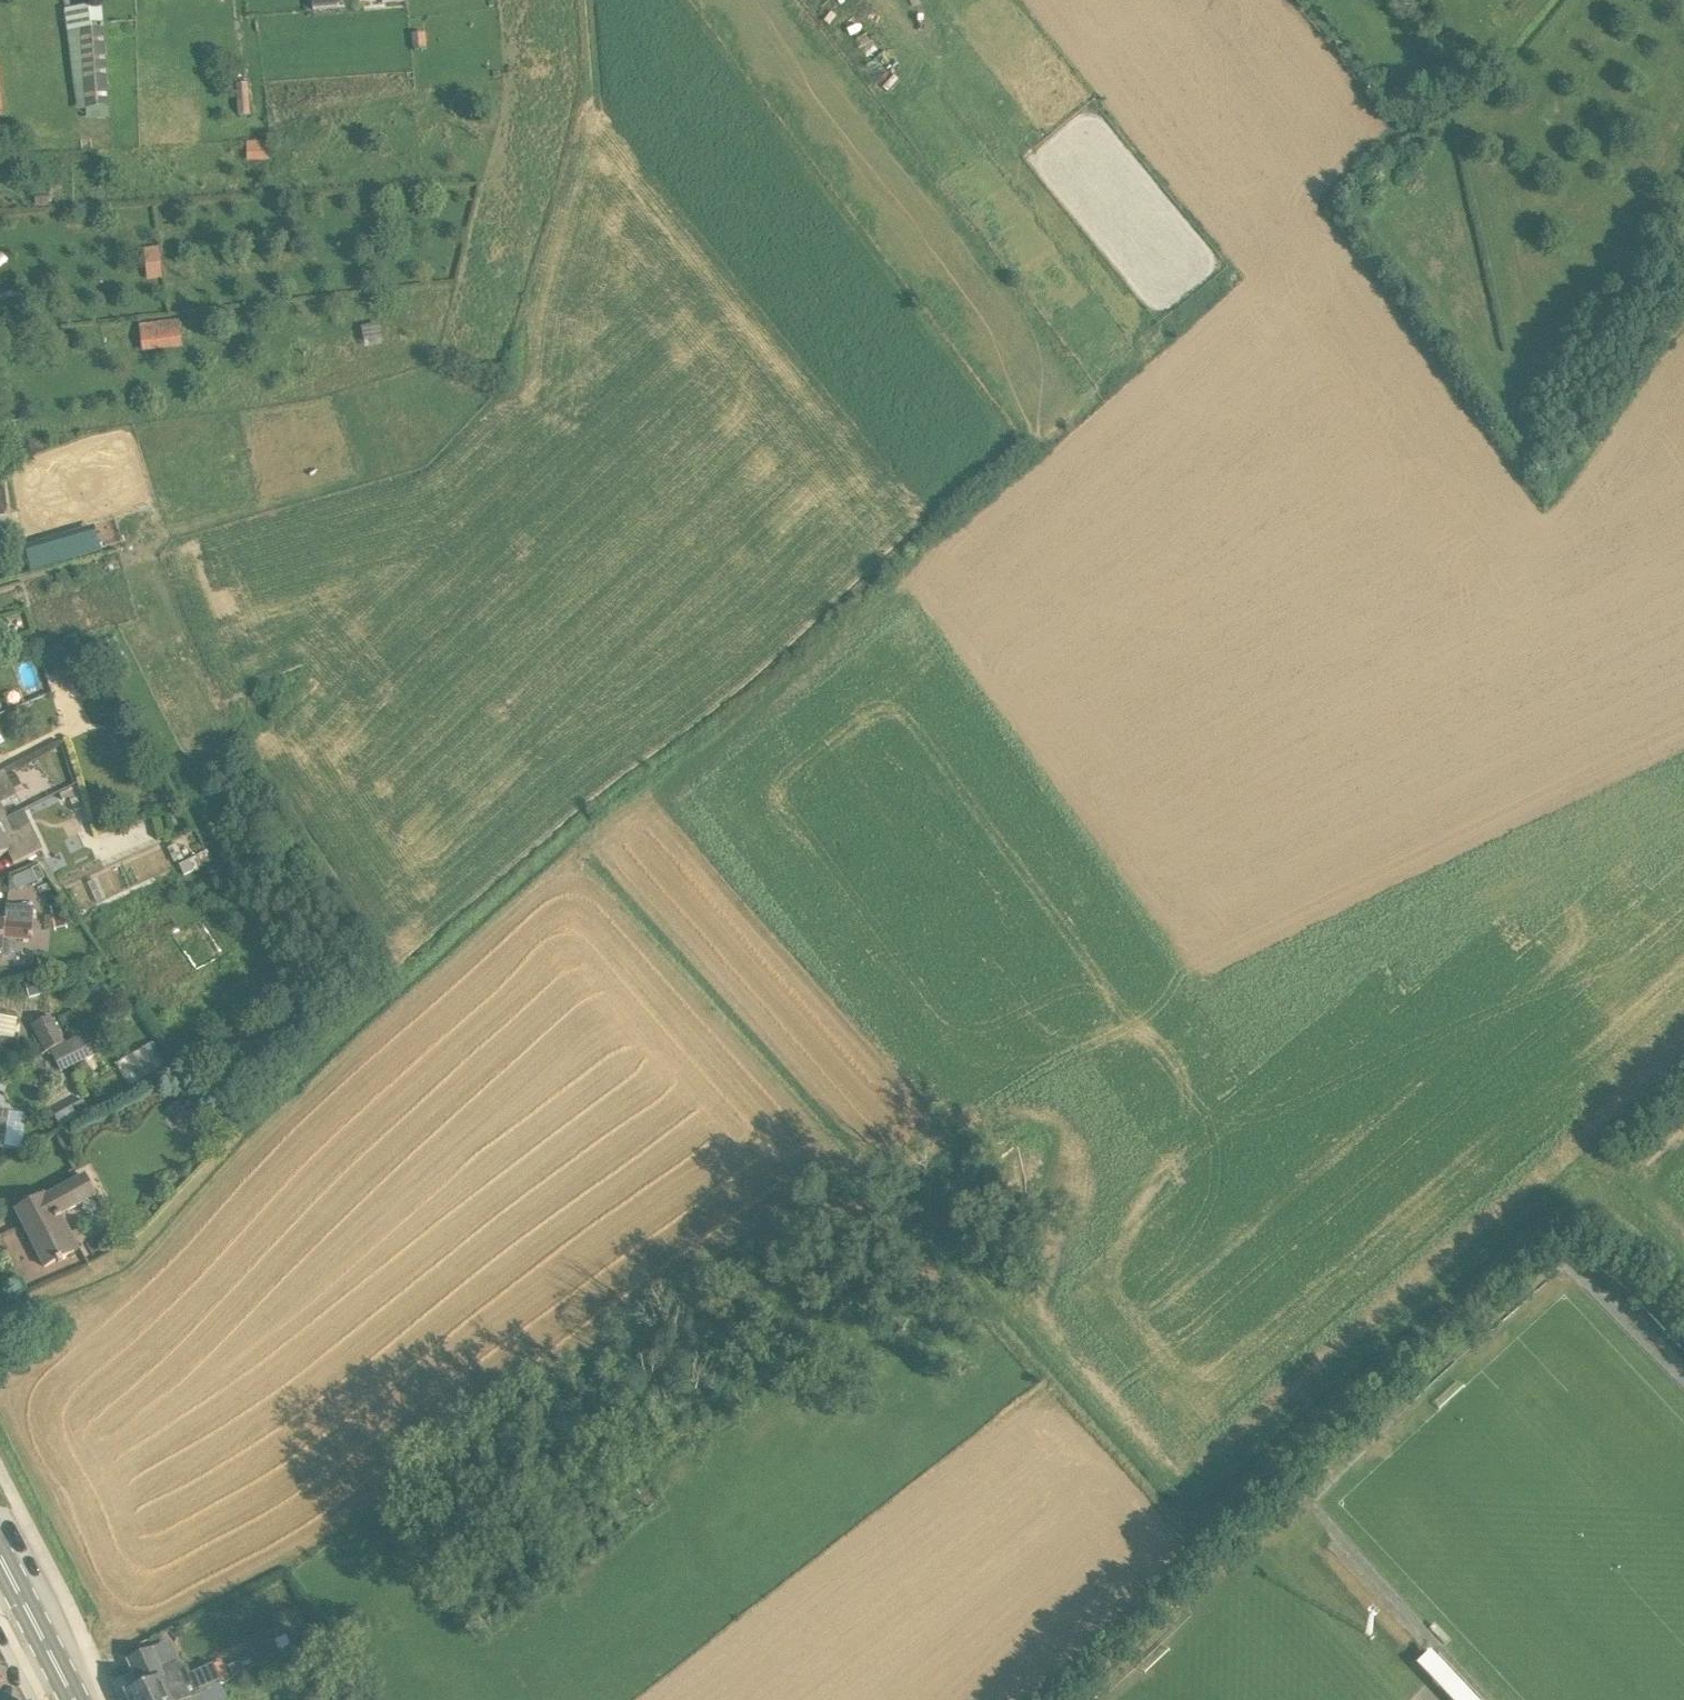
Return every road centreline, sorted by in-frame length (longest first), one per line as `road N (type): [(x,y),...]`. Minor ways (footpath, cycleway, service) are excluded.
road 1 (primary): [(74,1699),(0,1556)]

